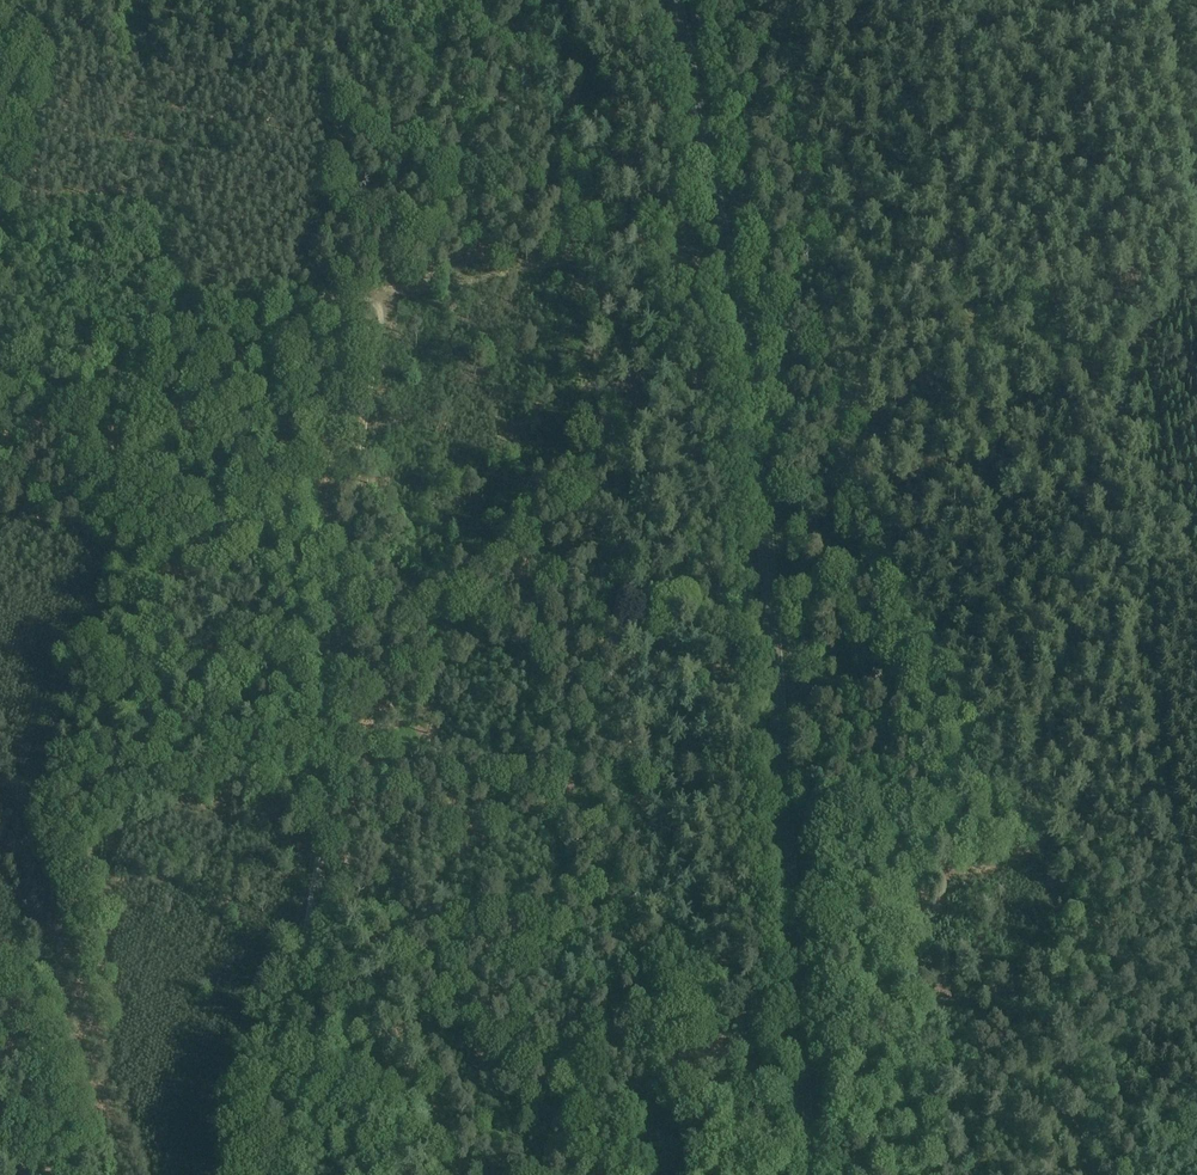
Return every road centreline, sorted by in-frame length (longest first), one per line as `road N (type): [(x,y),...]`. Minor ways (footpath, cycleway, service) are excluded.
road 1 (track): [(1090,1174),(919,0)]
road 2 (secondary): [(808,1174),(748,364),(674,0)]
road 3 (track): [(382,294),(323,828),(250,1174)]
road 4 (track): [(748,364),(1196,278)]
road 5 (track): [(300,957),(389,949),(405,962),(438,1174)]
road 6 (track): [(48,0),(0,201)]

